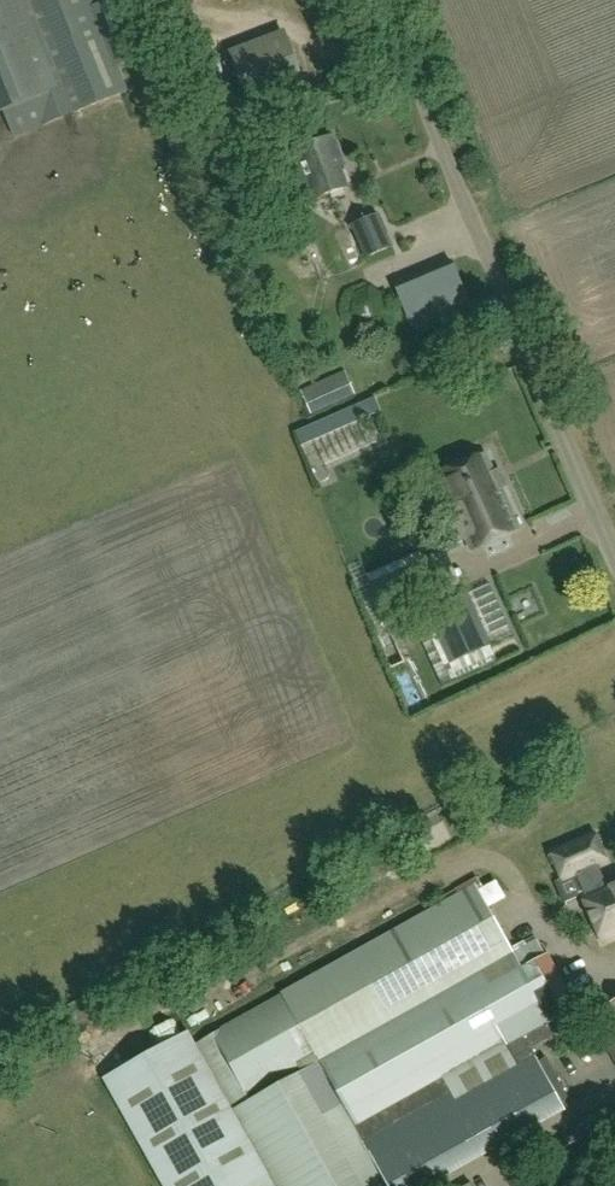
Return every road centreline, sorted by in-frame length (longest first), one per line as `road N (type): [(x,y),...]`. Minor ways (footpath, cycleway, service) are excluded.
road 1 (unclassified): [(614,559),(383,0)]

